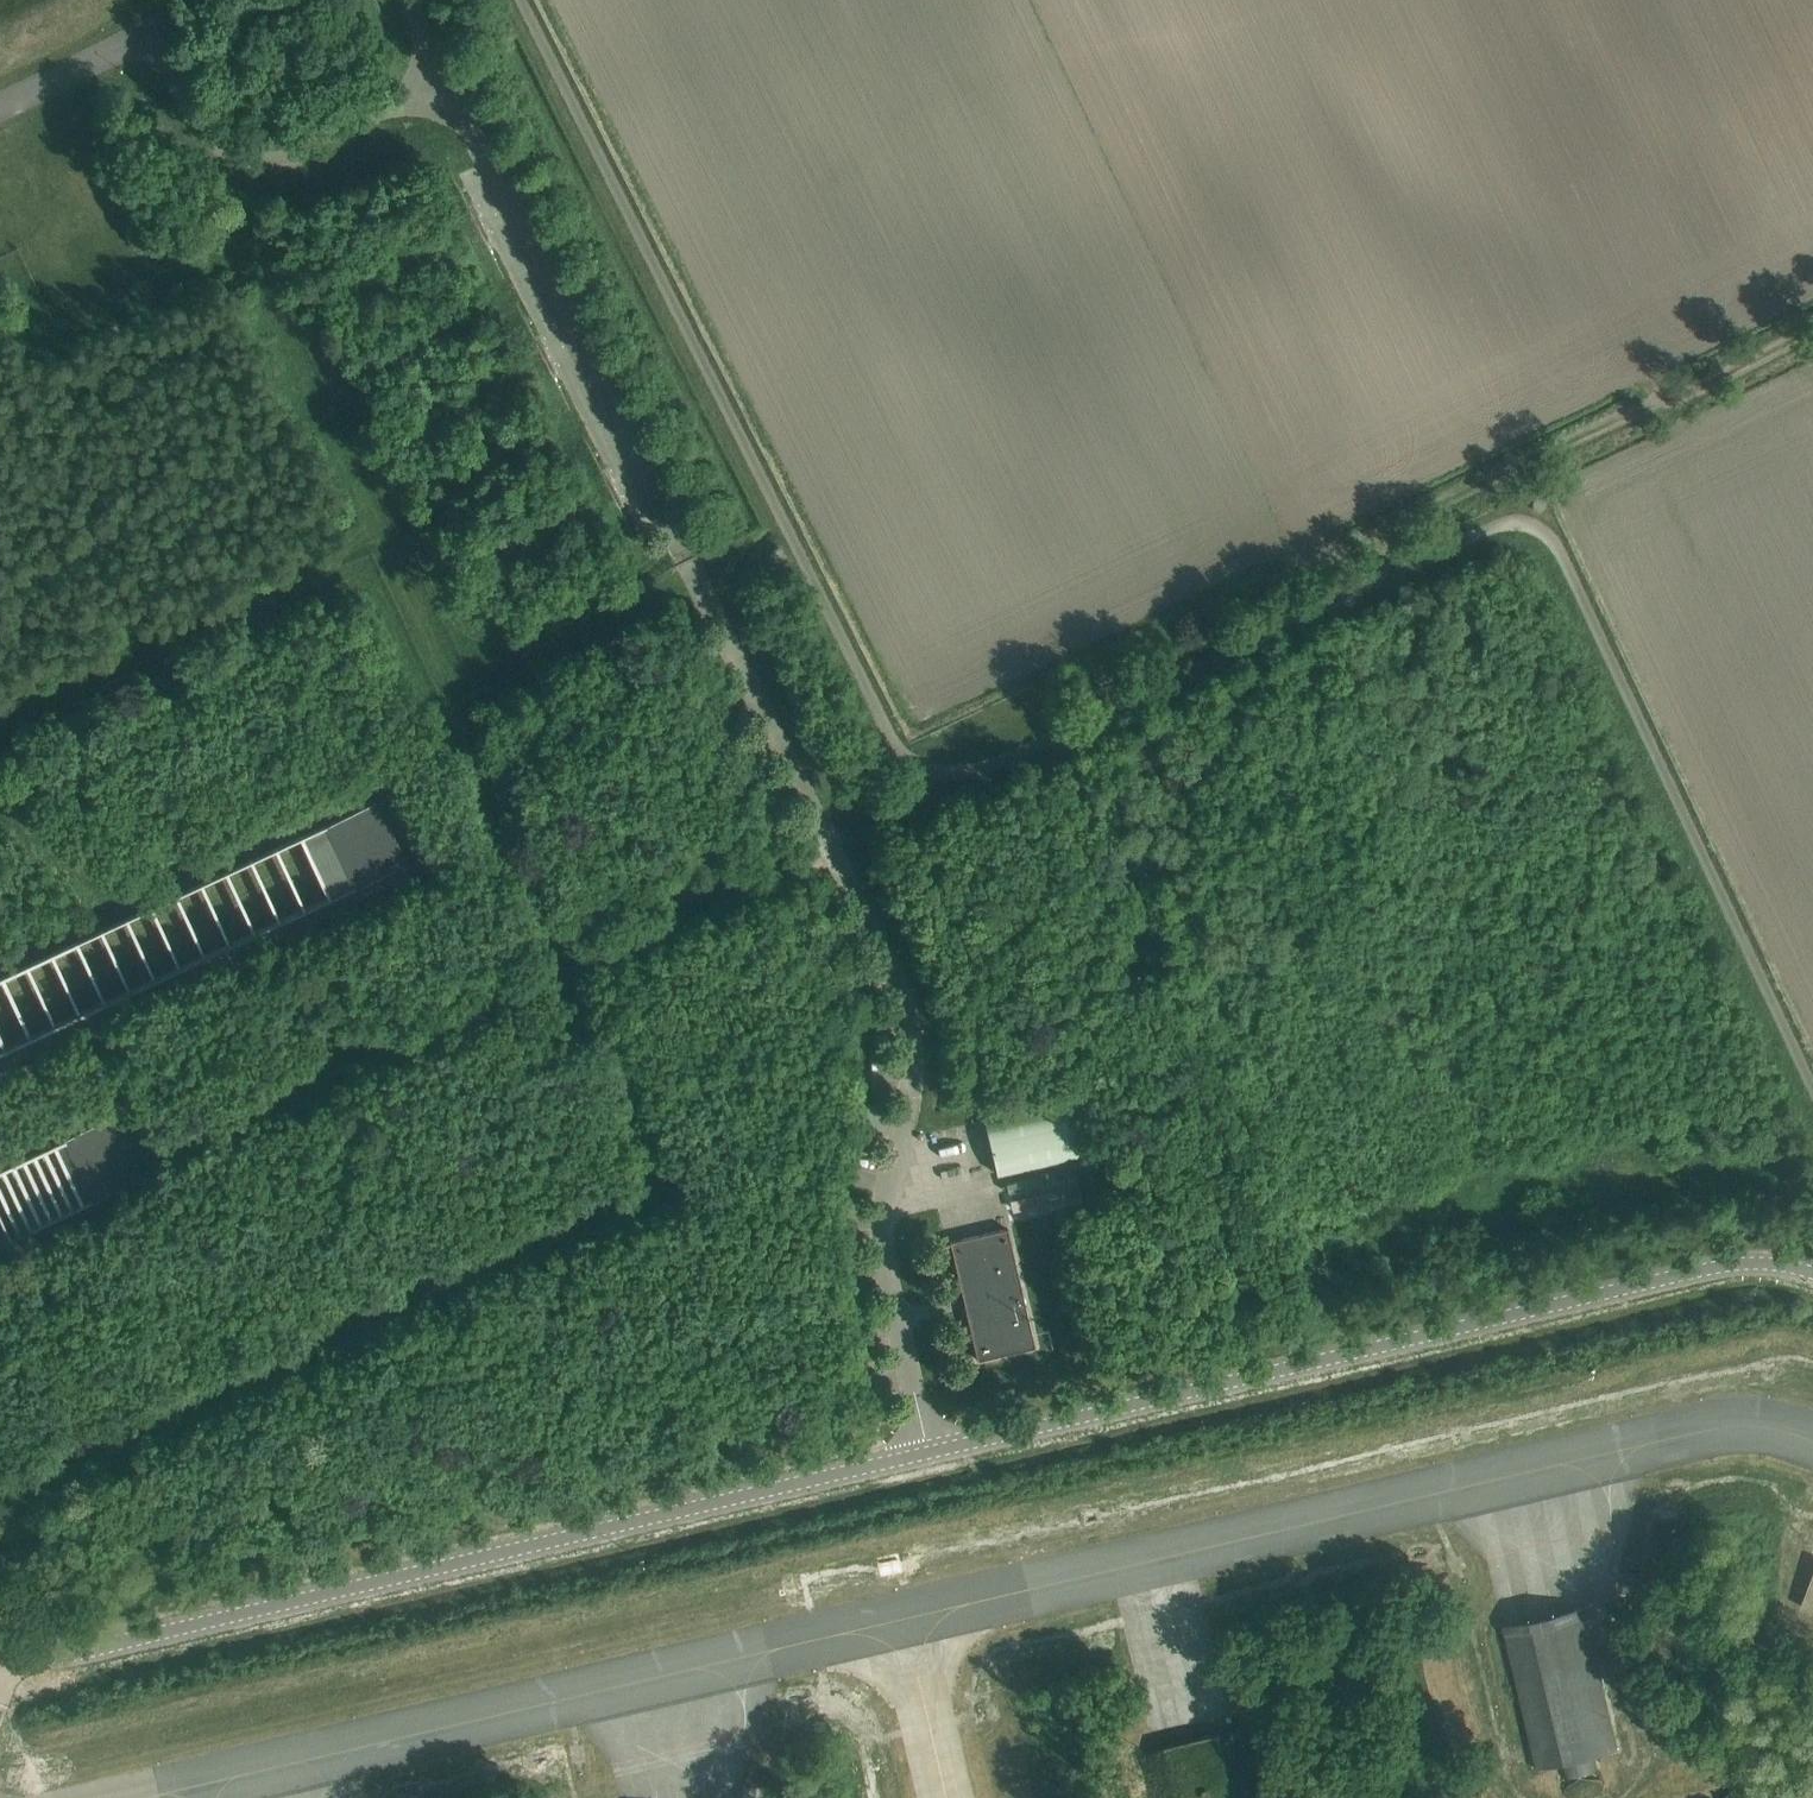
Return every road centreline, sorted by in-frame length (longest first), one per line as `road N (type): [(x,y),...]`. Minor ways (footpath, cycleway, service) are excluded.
road 1 (track): [(1305,565),(1812,326)]

